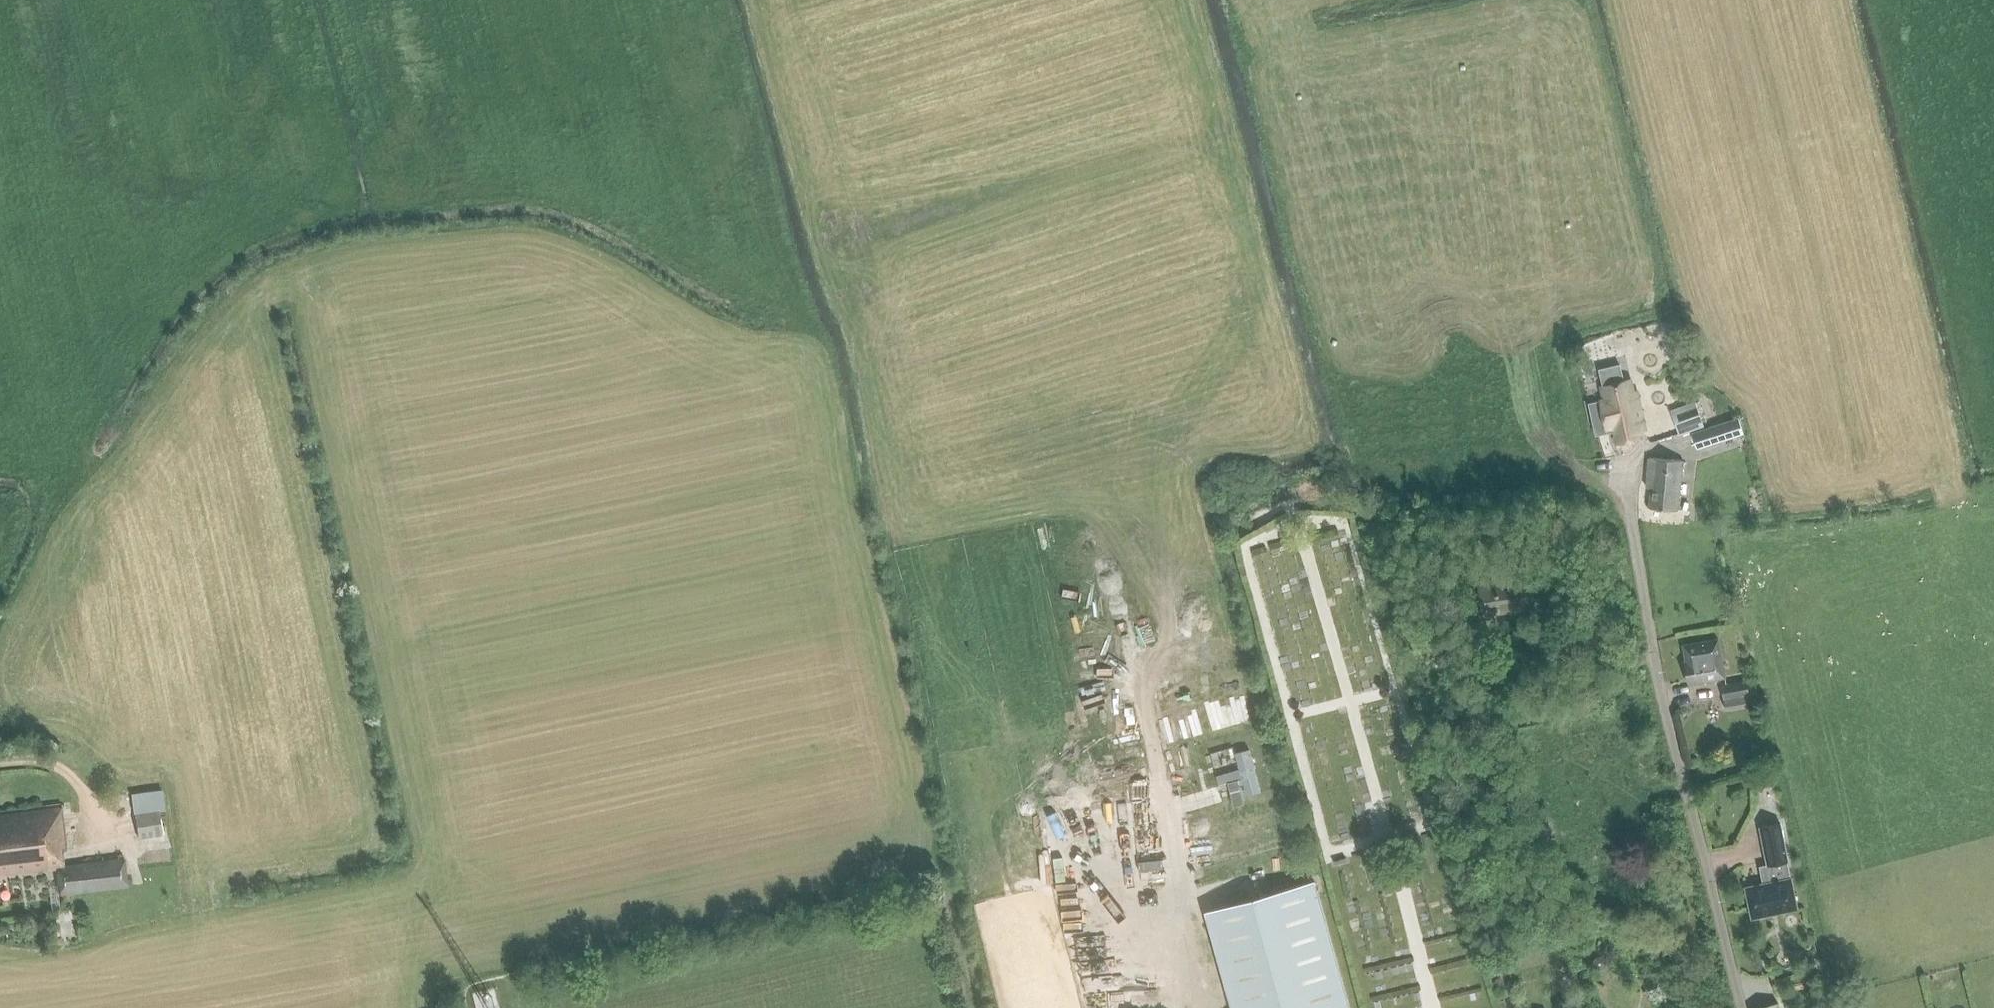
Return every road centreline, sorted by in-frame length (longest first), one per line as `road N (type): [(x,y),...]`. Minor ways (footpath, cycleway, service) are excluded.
road 1 (residential): [(1742,1007),(1655,667),(1623,473)]
road 2 (track): [(0,761),(27,760),(64,772),(81,787),(99,832)]

